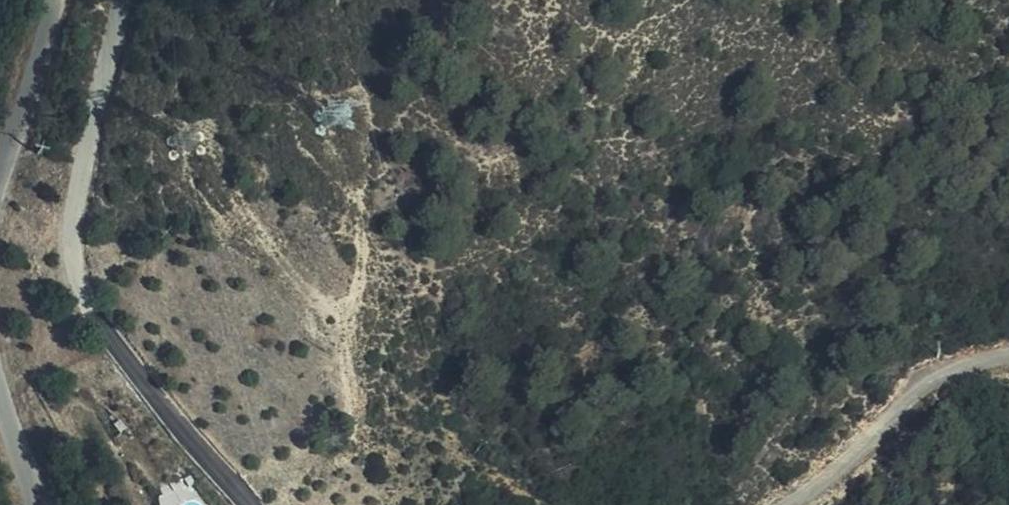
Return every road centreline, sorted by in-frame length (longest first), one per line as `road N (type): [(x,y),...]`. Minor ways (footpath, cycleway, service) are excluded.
road 1 (unclassified): [(1008,358),(967,369),(903,405),(790,504)]
road 2 (unclassified): [(57,0),(0,189)]

